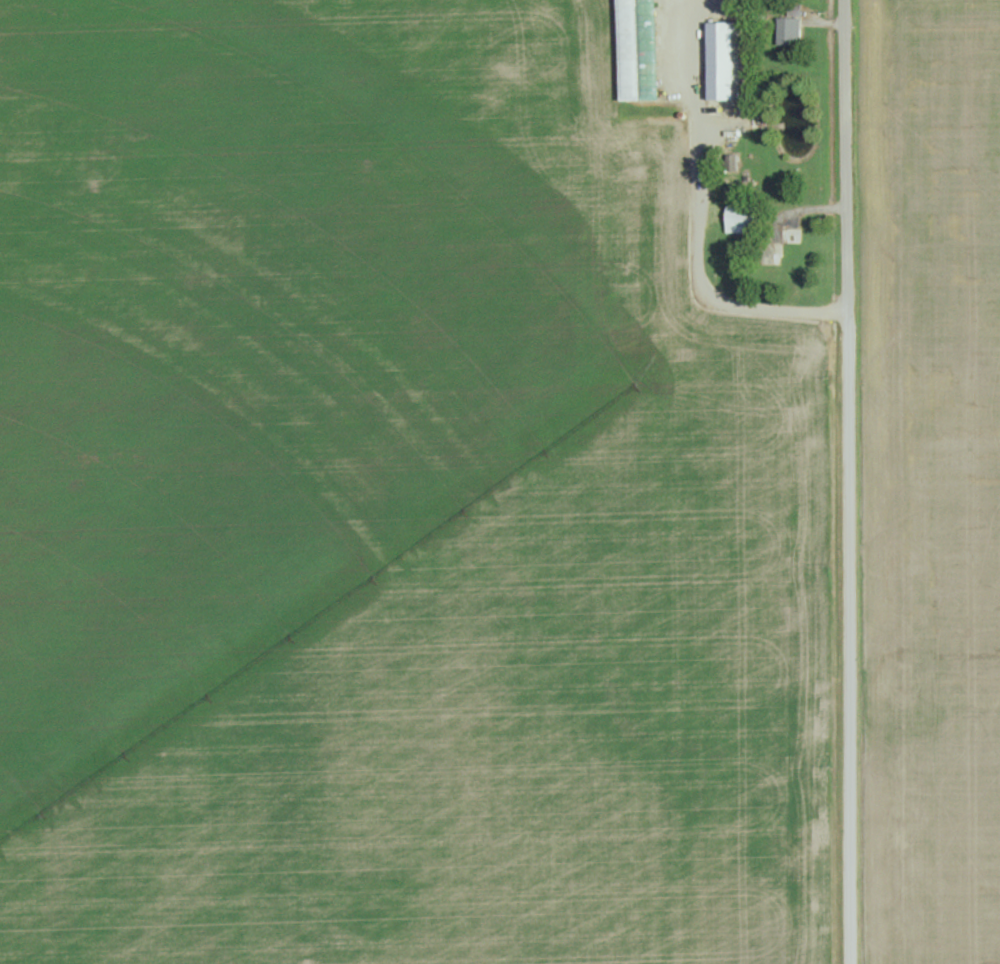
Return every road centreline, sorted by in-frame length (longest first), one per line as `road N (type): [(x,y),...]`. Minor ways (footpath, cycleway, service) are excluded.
road 1 (residential): [(850,963),(846,0)]

